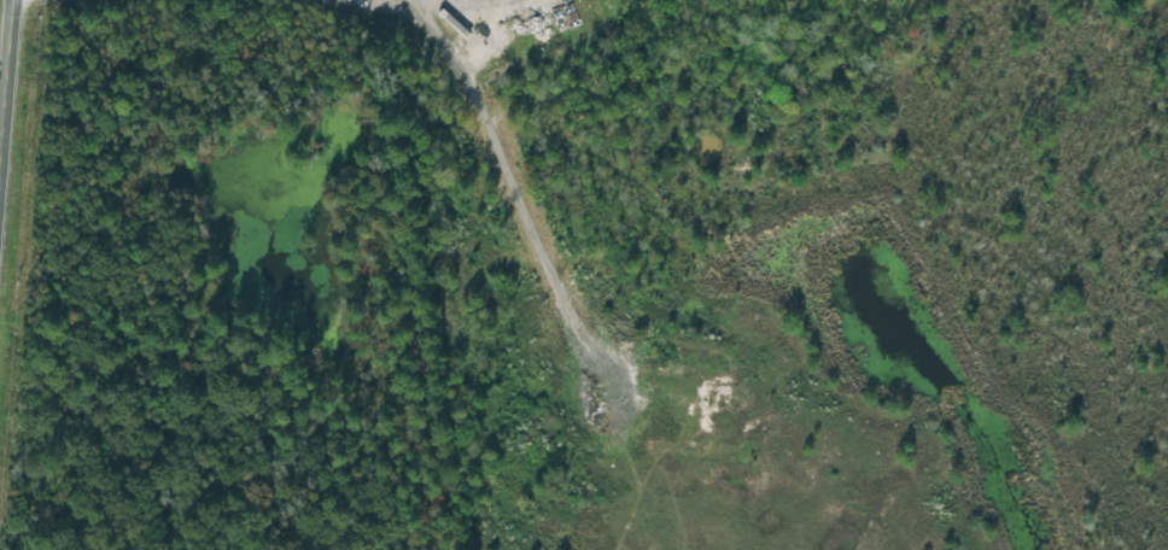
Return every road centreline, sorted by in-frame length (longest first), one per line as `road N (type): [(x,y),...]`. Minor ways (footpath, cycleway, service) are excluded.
road 1 (tertiary): [(0,132),(10,0)]

